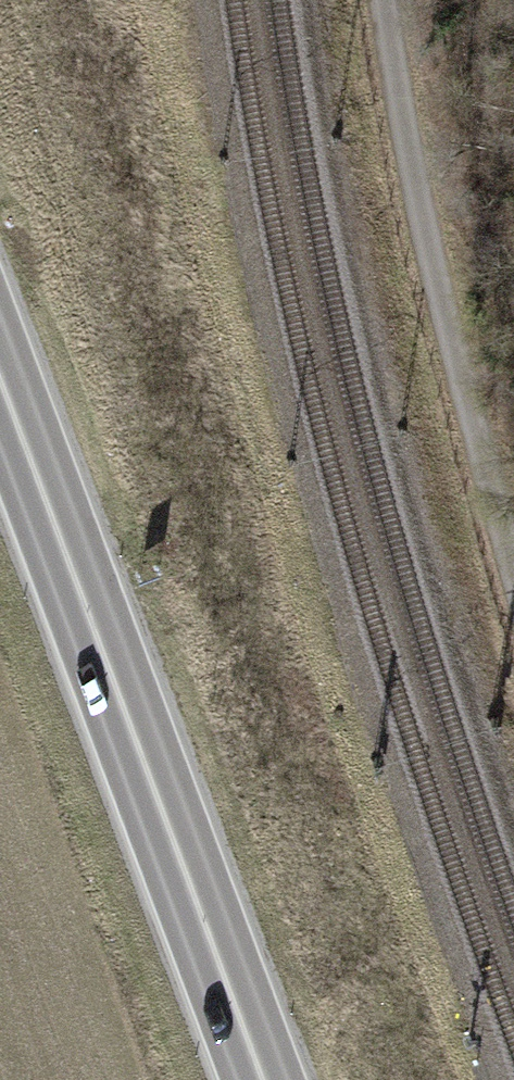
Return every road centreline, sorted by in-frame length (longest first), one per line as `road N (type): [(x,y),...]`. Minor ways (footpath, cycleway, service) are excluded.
road 1 (trunk): [(263,1079),(0,381)]
road 2 (track): [(513,565),(447,327),(387,0)]

